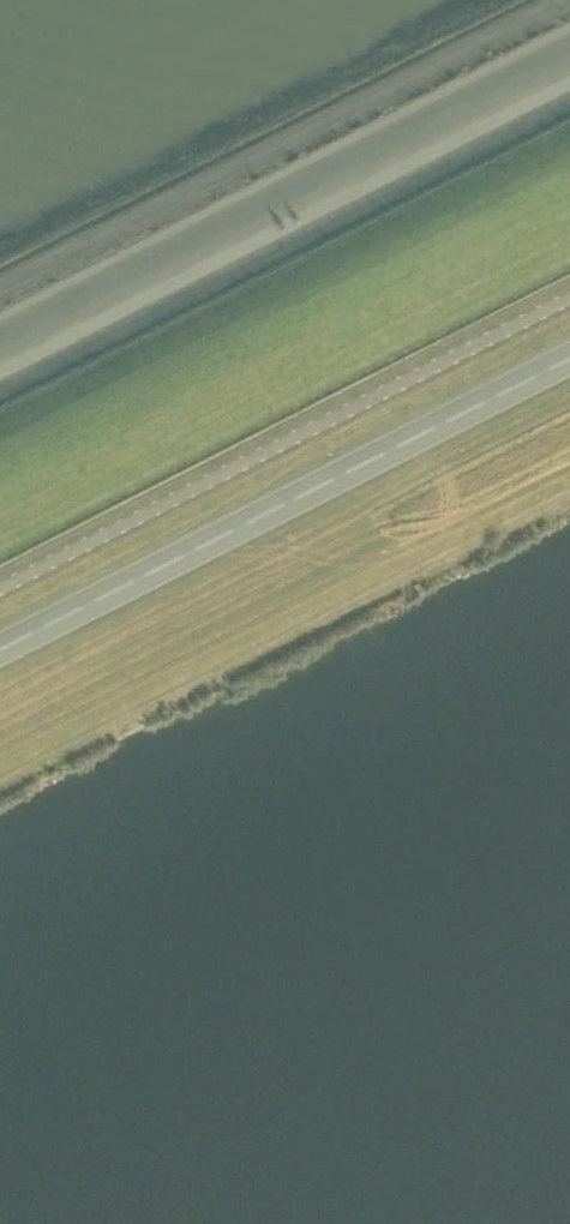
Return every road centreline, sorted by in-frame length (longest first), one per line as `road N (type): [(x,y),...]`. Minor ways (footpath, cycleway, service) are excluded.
road 1 (trunk): [(569,357),(0,648)]
road 2 (unclassified): [(0,585),(569,297)]

